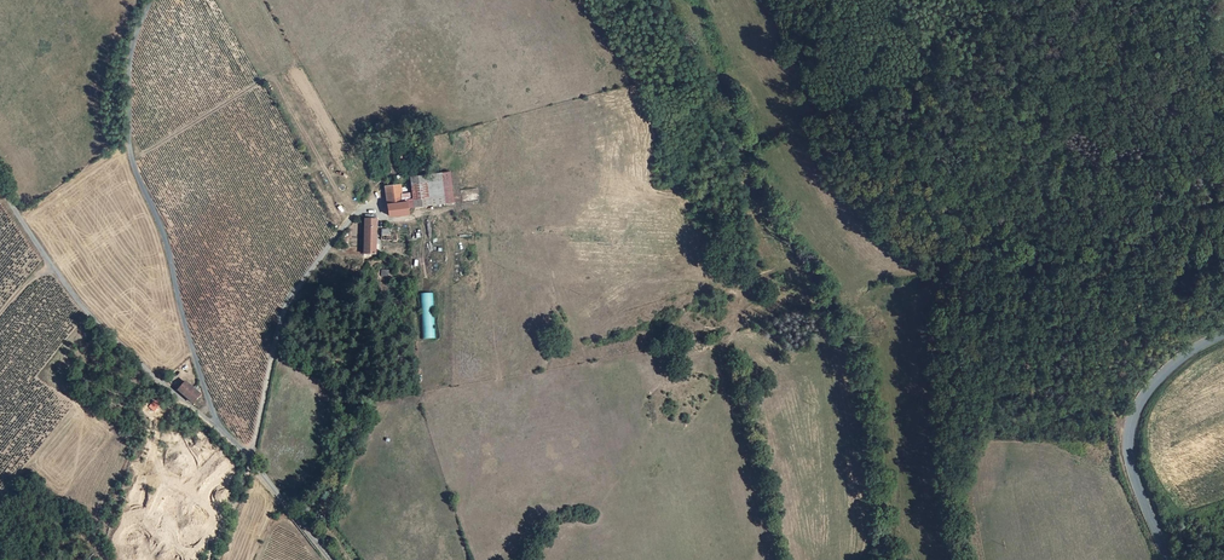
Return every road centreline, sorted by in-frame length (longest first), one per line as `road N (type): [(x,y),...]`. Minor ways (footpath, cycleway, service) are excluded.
road 1 (unclassified): [(151,0),(129,70),(128,139),(222,431)]
road 2 (unclassified): [(0,189),(81,305),(127,355),(222,431)]
road 3 (tertiary): [(1223,336),(1159,377),(1130,429),(1132,471),(1168,559)]
road 4 (unclassified): [(222,431),(327,559)]

